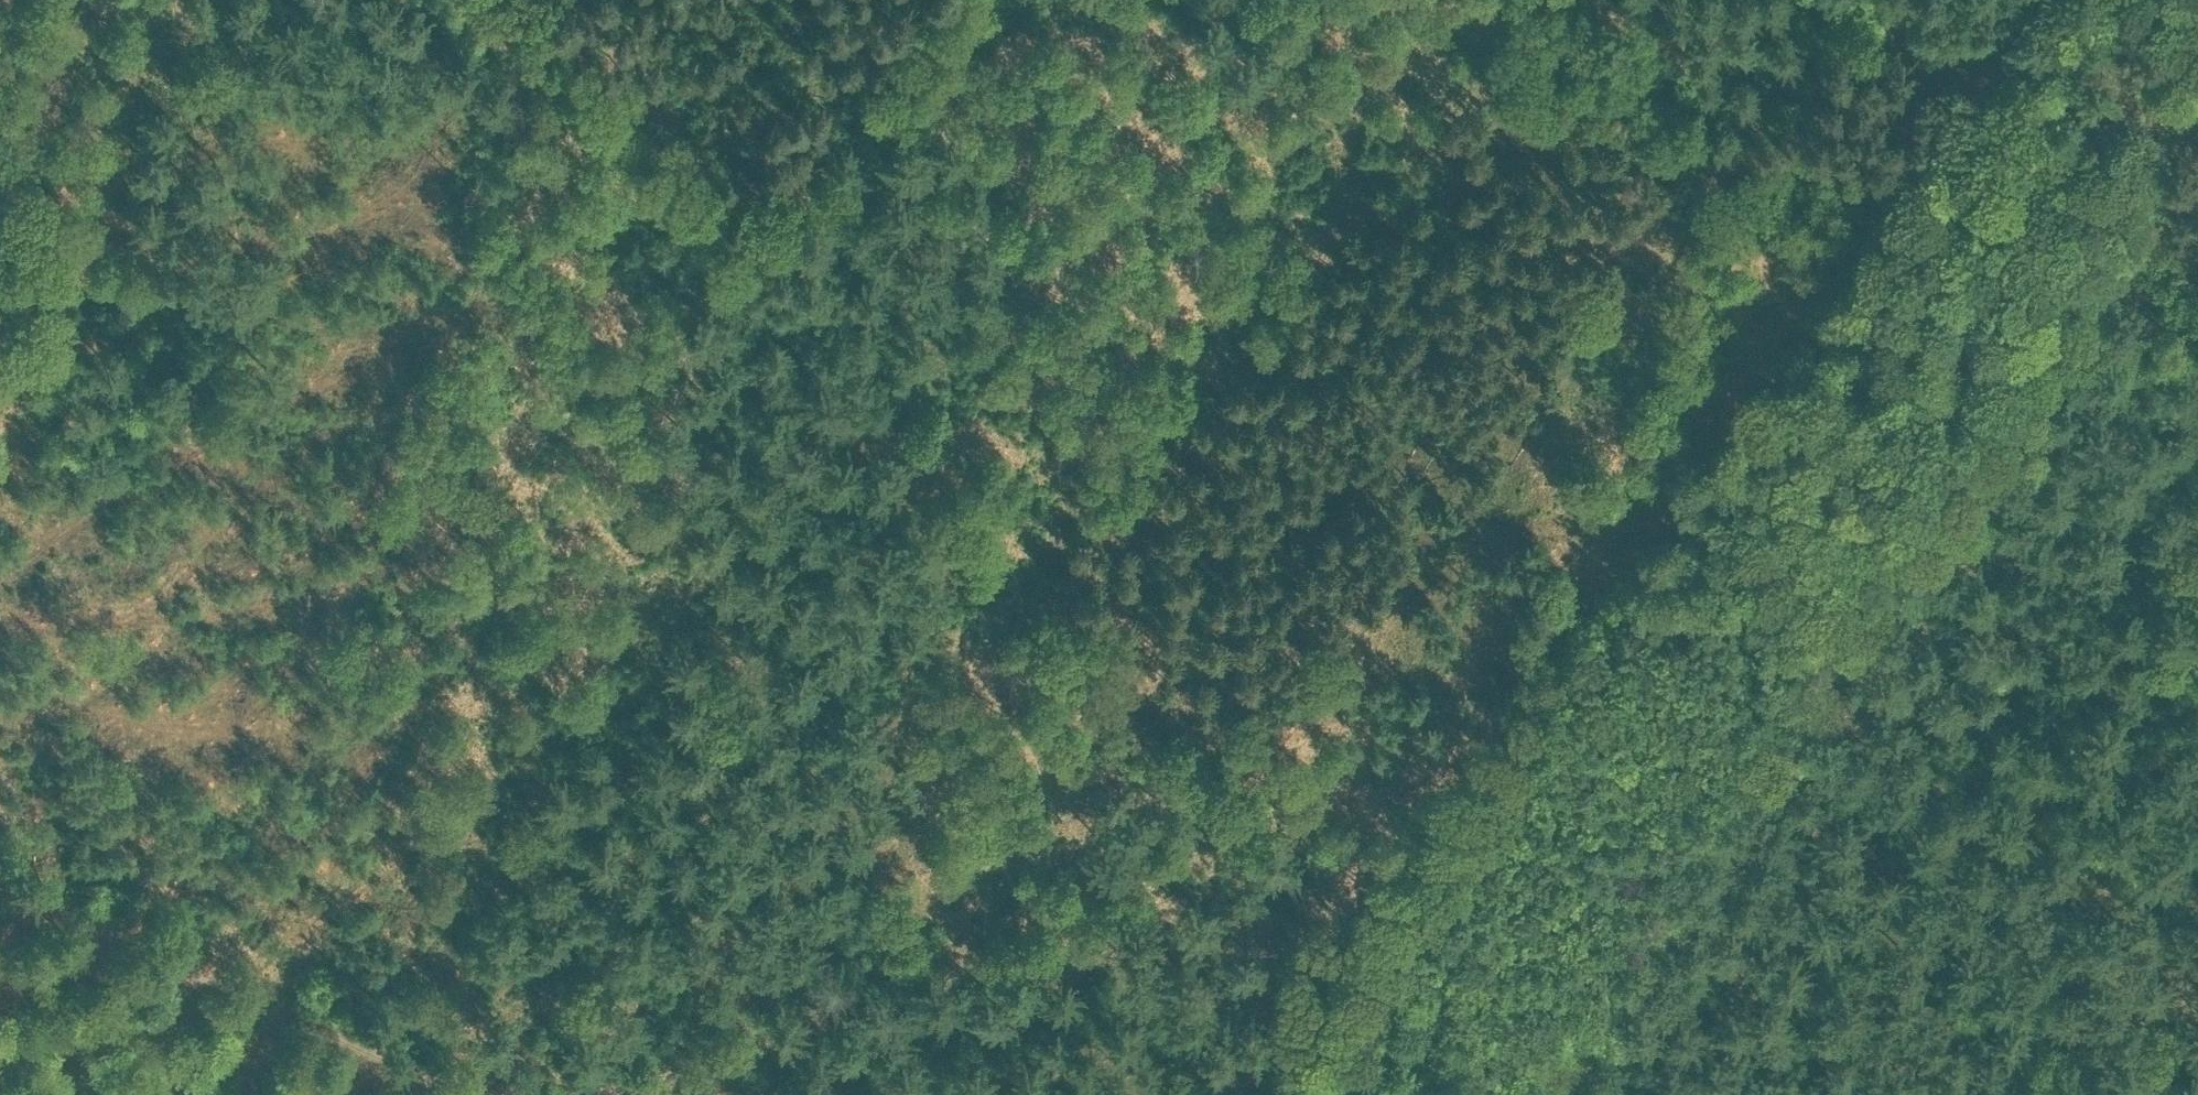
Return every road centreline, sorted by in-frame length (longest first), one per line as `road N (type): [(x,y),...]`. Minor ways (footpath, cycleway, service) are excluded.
road 1 (track): [(1420,1094),(1750,167),(2197,302)]
road 2 (track): [(0,872),(482,1094)]
road 3 (unclassified): [(0,210),(87,0)]

